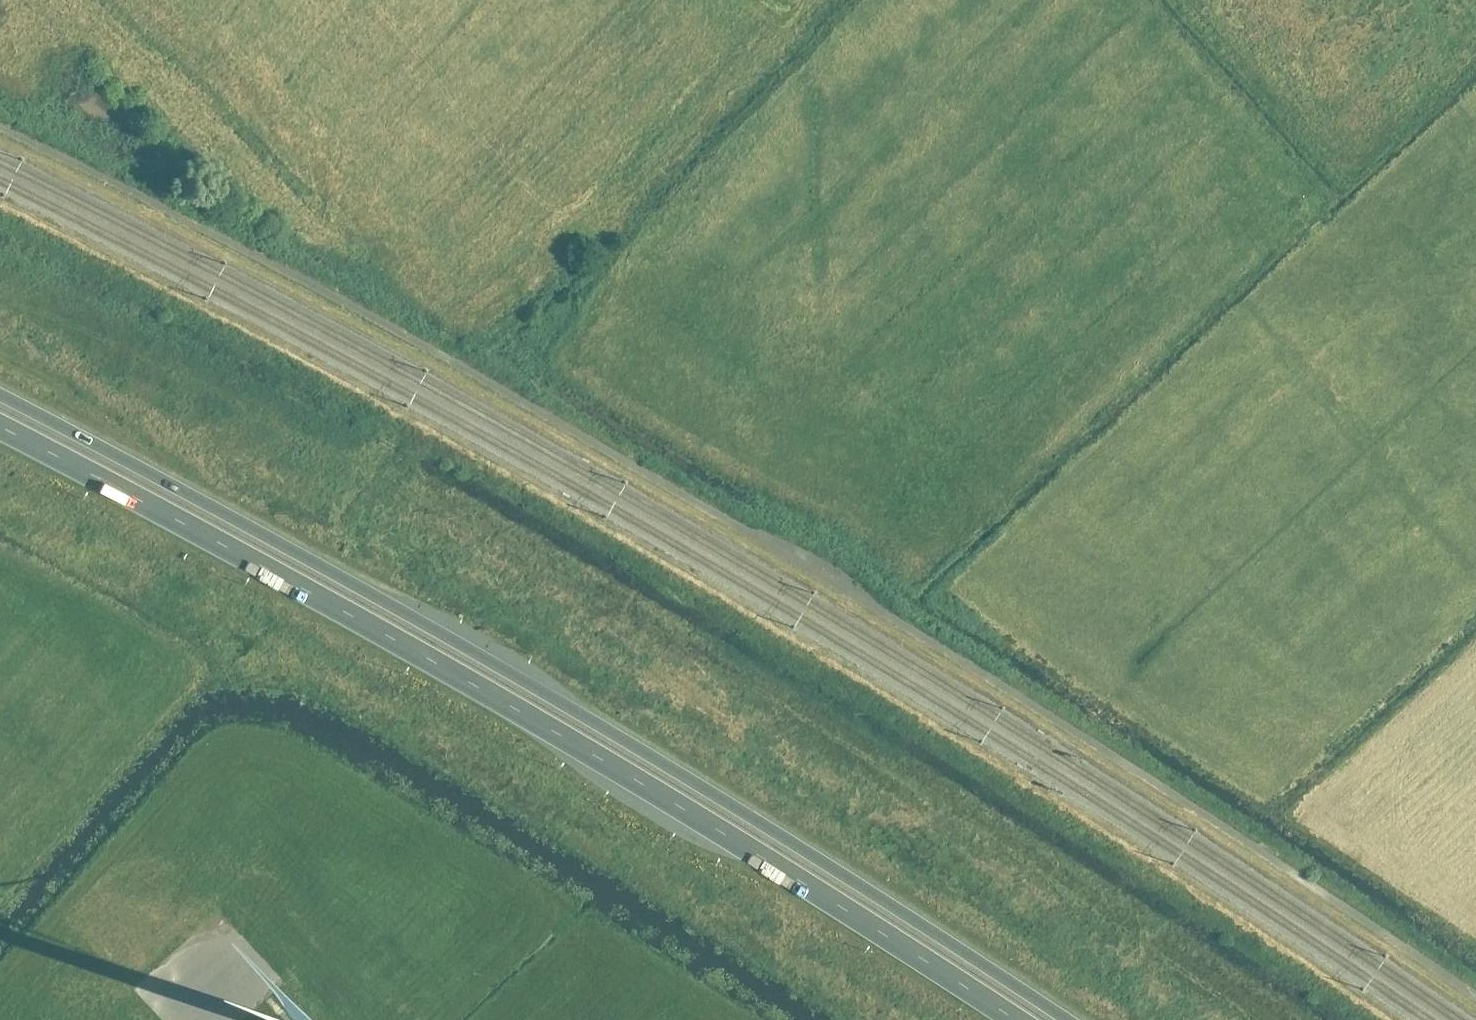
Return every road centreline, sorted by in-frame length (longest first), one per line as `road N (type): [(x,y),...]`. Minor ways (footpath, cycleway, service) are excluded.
road 1 (trunk): [(1060,1019),(868,890),(380,599),(0,397)]
road 2 (trunk): [(0,429),(234,550),(620,769),(1011,1019)]

